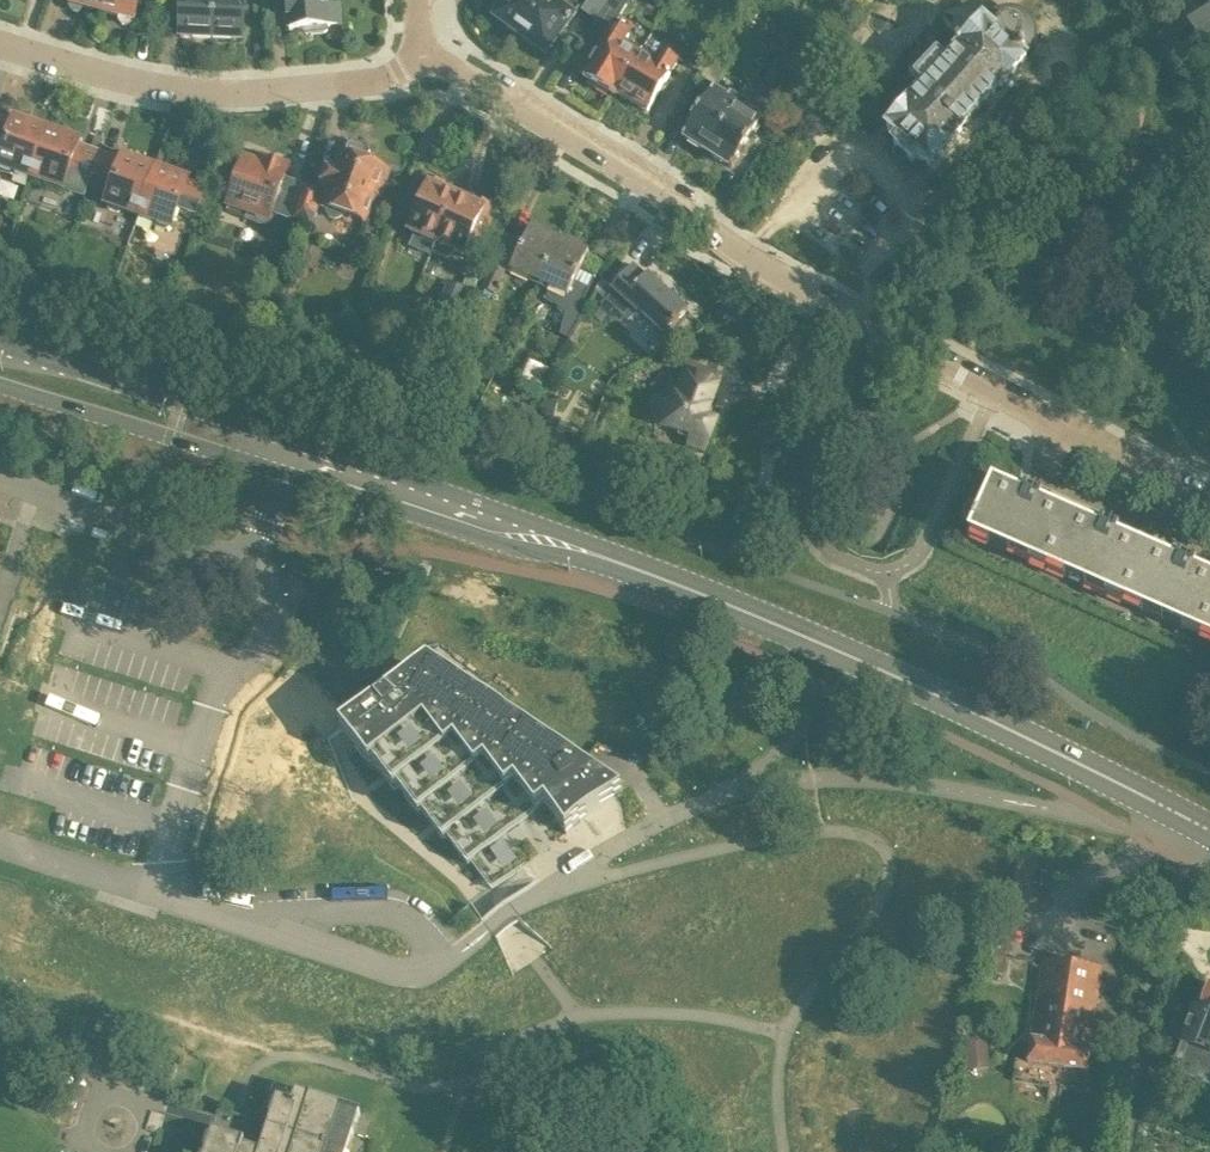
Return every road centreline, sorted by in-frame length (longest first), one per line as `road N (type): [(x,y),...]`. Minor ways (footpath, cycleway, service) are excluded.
road 1 (residential): [(1209,508),(756,264),(609,161),(425,55)]
road 2 (residential): [(149,888),(375,963),(425,970),(574,867),(662,819),(636,775),(424,628)]
road 3 (primary): [(1209,831),(983,716),(600,557)]
road 4 (residential): [(425,55),(377,79),(208,92),(152,87),(0,45)]
road 5 (residential): [(1125,1151),(1152,945),(1209,835)]
road 6 (primary): [(283,471),(525,551),(600,557)]
road 7 (primary): [(600,557),(551,528),(293,441)]
road 8 (primary): [(293,441),(0,342)]
road 9 (primary): [(0,386),(283,471)]
road 10 (residential): [(149,888),(224,669),(271,633)]
road 11 (residential): [(250,561),(0,478)]
road 12 (residential): [(149,888),(0,844)]
road 13 (residential): [(123,1151),(142,1130),(126,1103),(94,1111),(95,1144)]

